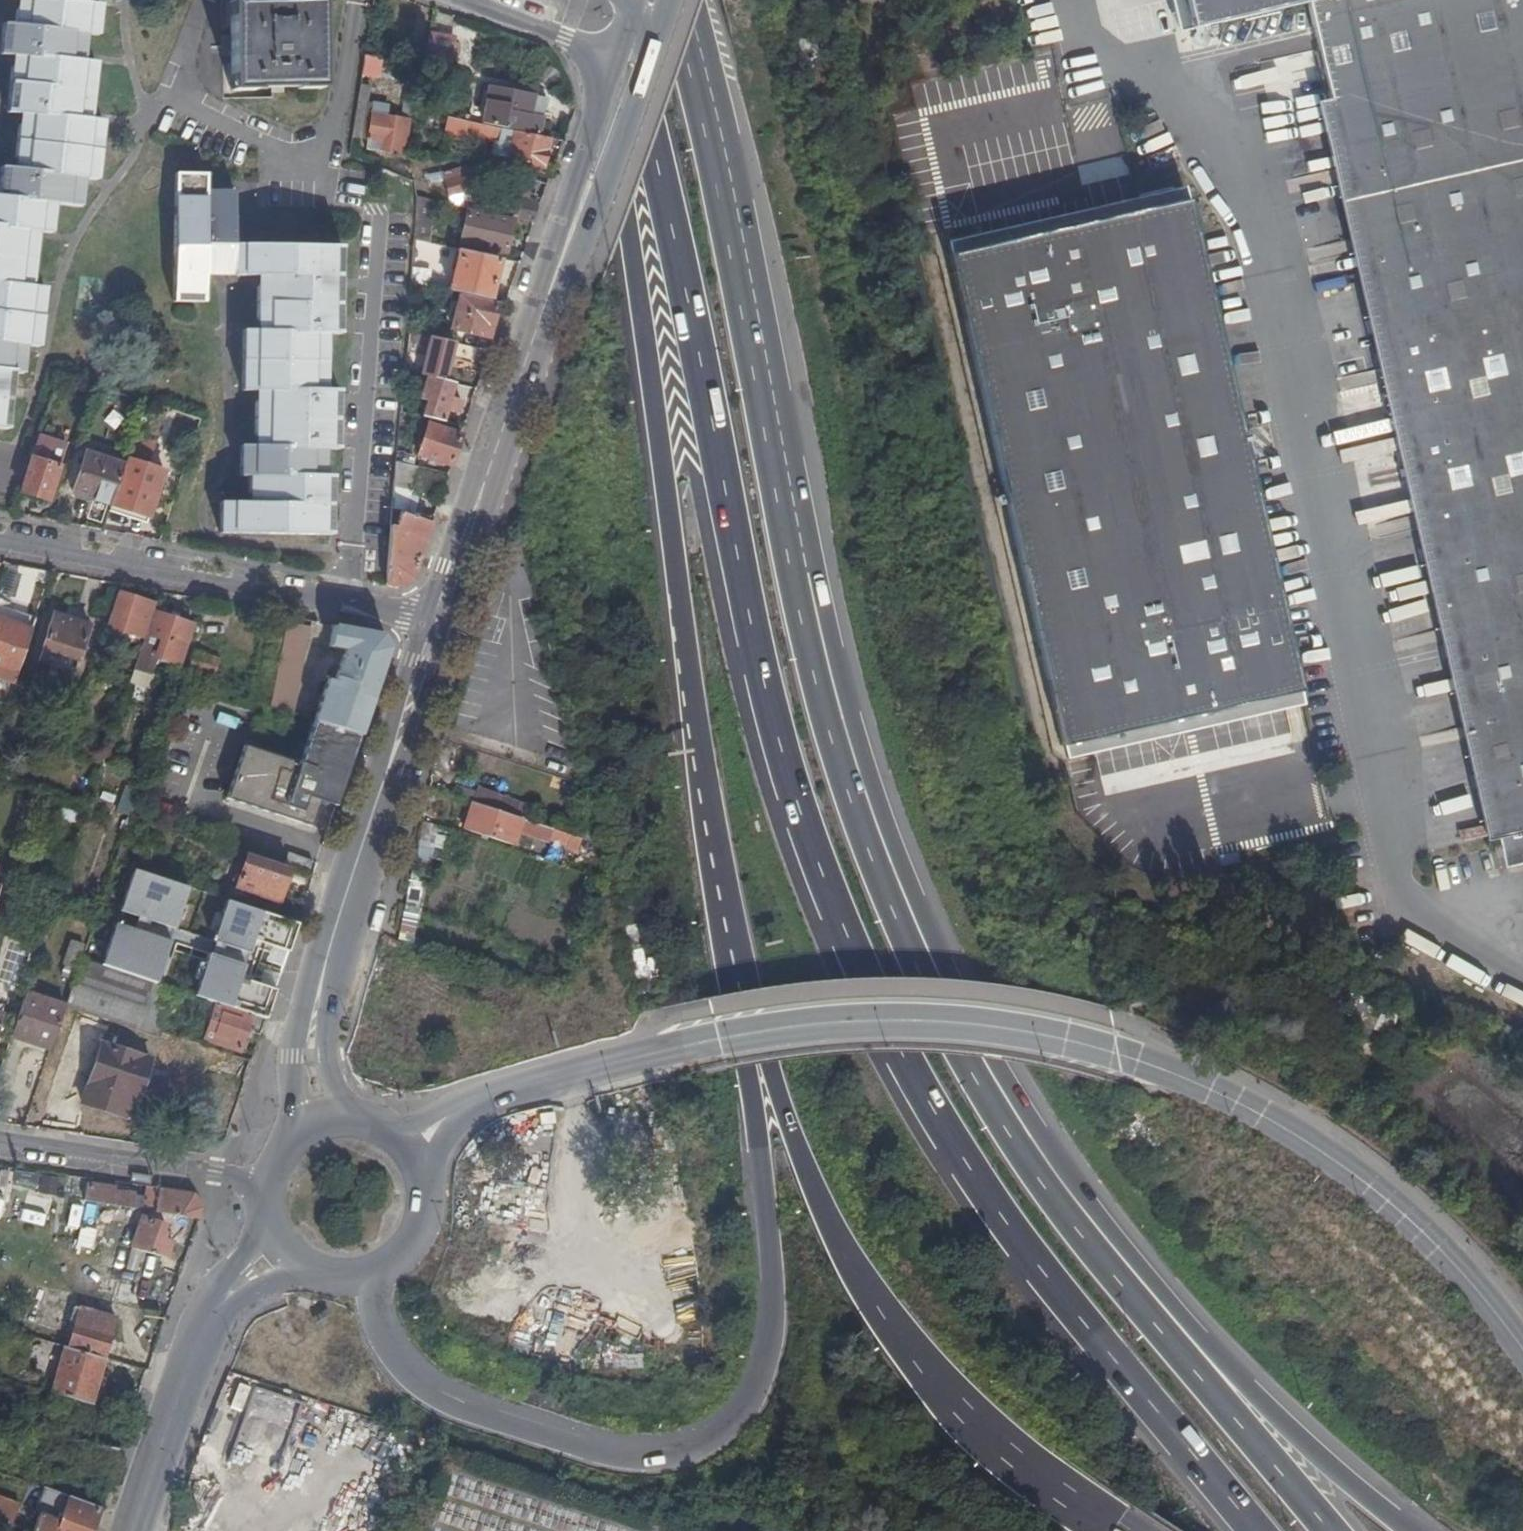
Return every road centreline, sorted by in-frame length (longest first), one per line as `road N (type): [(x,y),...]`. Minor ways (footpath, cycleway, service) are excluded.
road 1 (motorway): [(616,24),(781,748),(855,956),(934,1108),(1028,1254),(1259,1530)]
road 2 (tertiary): [(1522,1356),(1385,1195),(1260,1110),(1020,1028),(905,1018),(803,1022),(711,1040),(457,1106),(408,1153)]
road 3 (motorway): [(1409,1530),(1217,1353),(1019,1086),(937,951),(801,594)]
road 4 (motorway): [(1333,1530),(1086,1244),(1013,1131),(930,982),(847,791),(801,594)]
road 5 (motorway): [(616,24),(738,1002)]
road 6 (motorway): [(738,1002),(762,1167),(771,1311),(753,1396),(723,1434),(671,1457),(616,1459),(435,1403),(395,1362),(373,1269)]
road 7 (motorway): [(738,1002),(828,1238),(906,1363),(1035,1483),(1111,1530)]
road 8 (motorway): [(801,594),(740,270),(674,0)]
road 9 (tertiary): [(437,626),(633,58)]
road 10 (tertiary): [(321,1119),(313,1035),(324,972),(437,626)]
road 11 (residential): [(437,626),(349,592),(0,533)]
road 12 (unclassified): [(0,1143),(262,1181)]
road 13 (tertiary): [(132,1530),(193,1354),(214,1319)]
road 14 (residential): [(471,0),(633,58)]
road 15 (tertiary): [(373,1269),(396,1254),(420,1205),(408,1153)]

